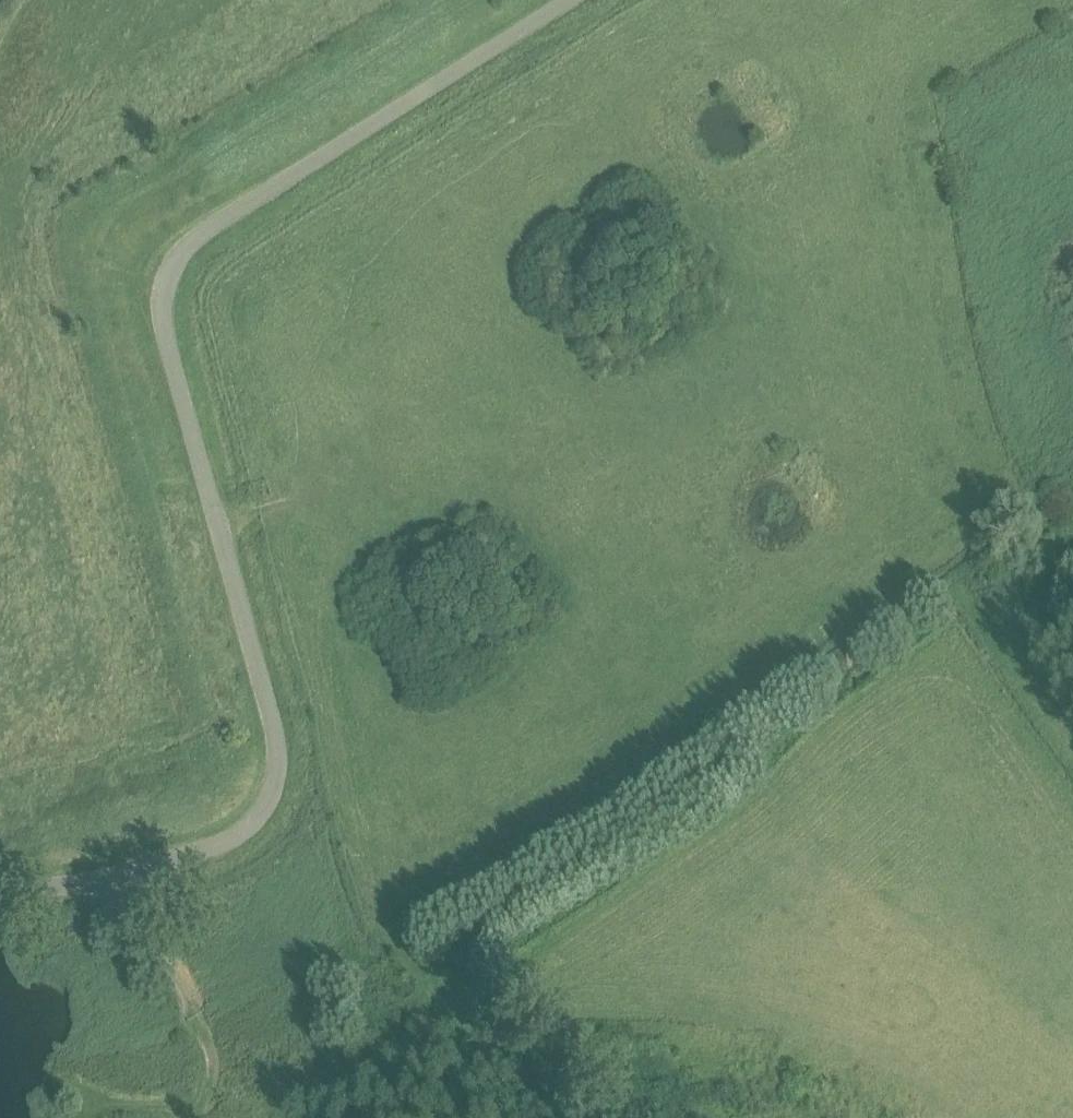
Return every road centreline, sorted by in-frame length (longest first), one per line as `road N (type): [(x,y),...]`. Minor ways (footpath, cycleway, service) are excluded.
road 1 (unclassified): [(0,894),(152,870),(237,838),(274,798),(279,745),(170,314),(189,280),(239,228),(313,175),(605,0)]

